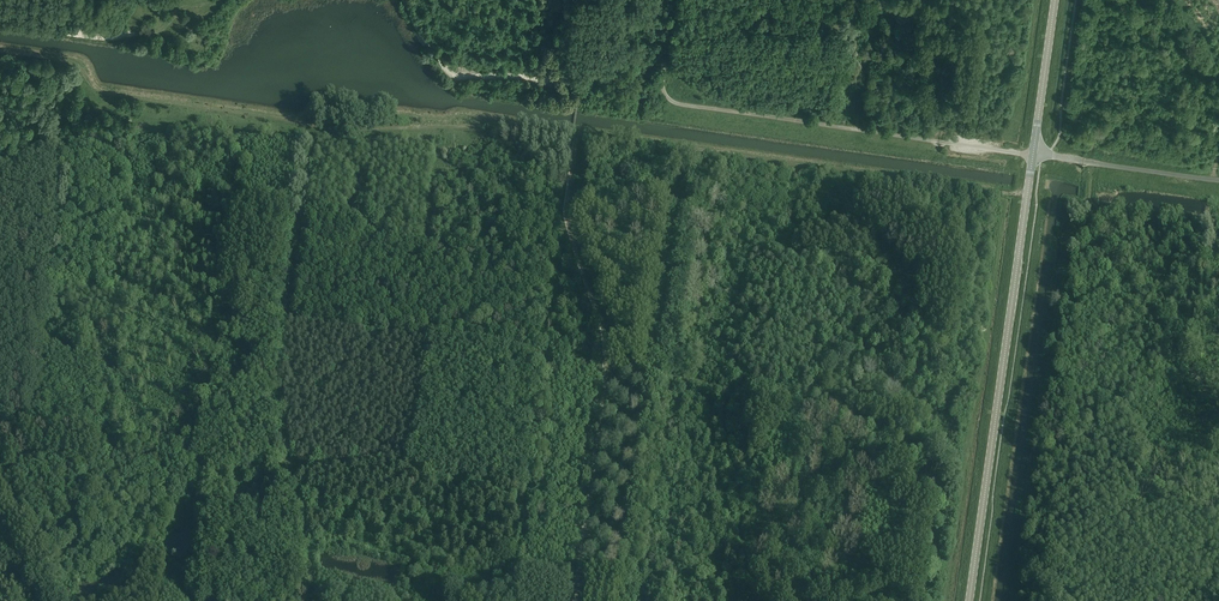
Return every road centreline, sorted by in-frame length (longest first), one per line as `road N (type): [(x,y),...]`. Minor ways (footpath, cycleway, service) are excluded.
road 1 (secondary): [(966,600),(1032,155)]
road 2 (unclassified): [(1032,155),(1218,179)]
road 3 (secondary): [(1032,155),(1056,0)]

